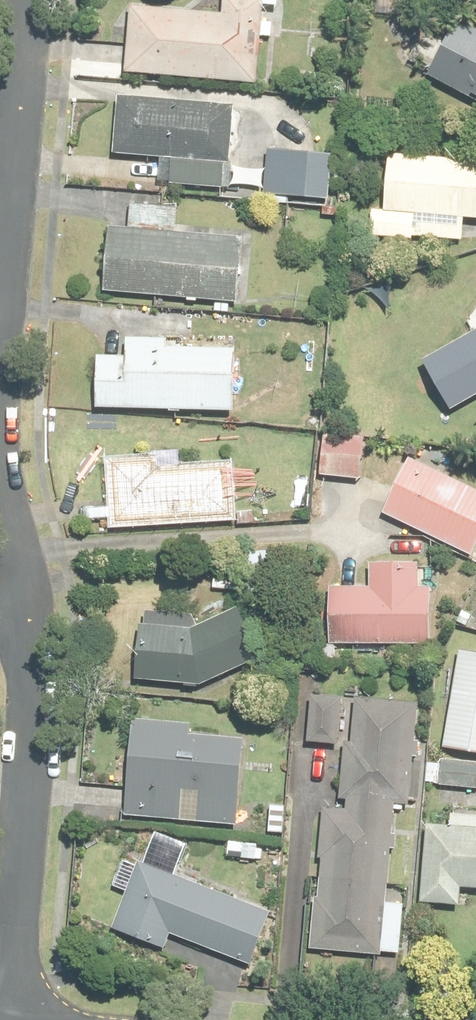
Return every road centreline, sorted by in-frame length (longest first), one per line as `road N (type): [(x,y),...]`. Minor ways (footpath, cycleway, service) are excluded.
road 1 (residential): [(3,1019),(27,632)]
road 2 (residential): [(0,316),(27,0)]
road 3 (residential): [(0,385),(27,632)]

